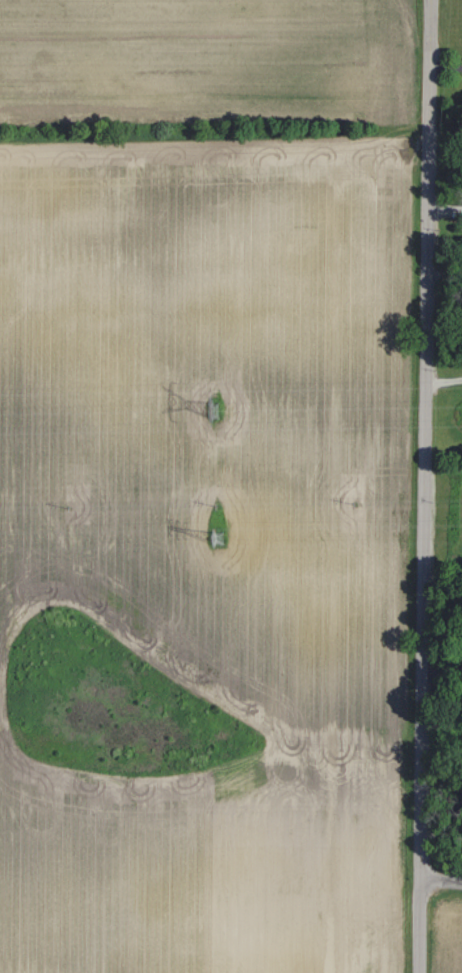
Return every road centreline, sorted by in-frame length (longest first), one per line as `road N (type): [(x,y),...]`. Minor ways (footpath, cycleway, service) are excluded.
road 1 (tertiary): [(420,972),(431,0)]

